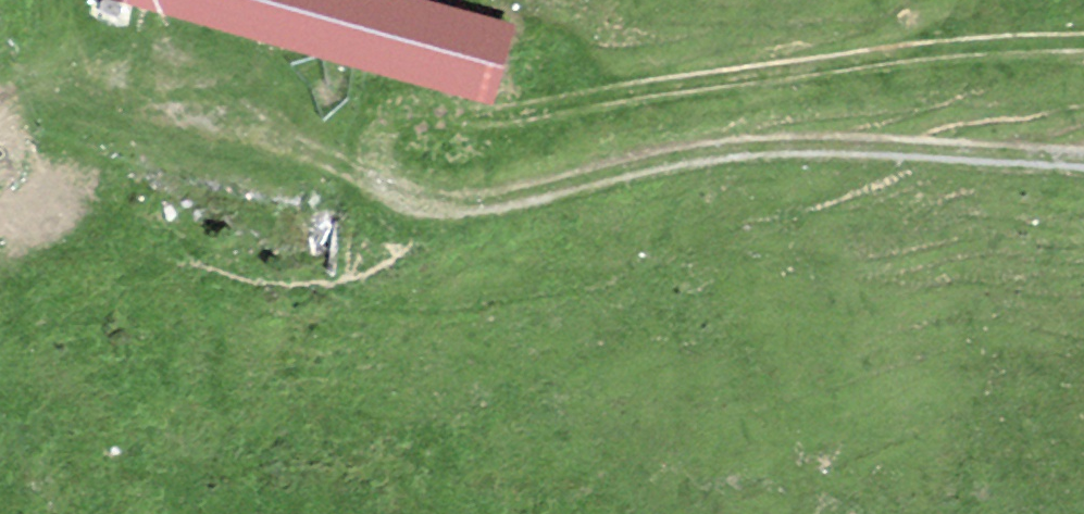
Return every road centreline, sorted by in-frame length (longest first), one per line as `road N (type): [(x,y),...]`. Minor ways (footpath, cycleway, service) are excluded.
road 1 (track): [(1083,158),(794,144),(696,154),(450,202),(387,189),(372,172),(272,135),(73,90)]
road 2 (track): [(372,172),(378,137),(414,114),(492,117),(959,41),(1083,40)]

